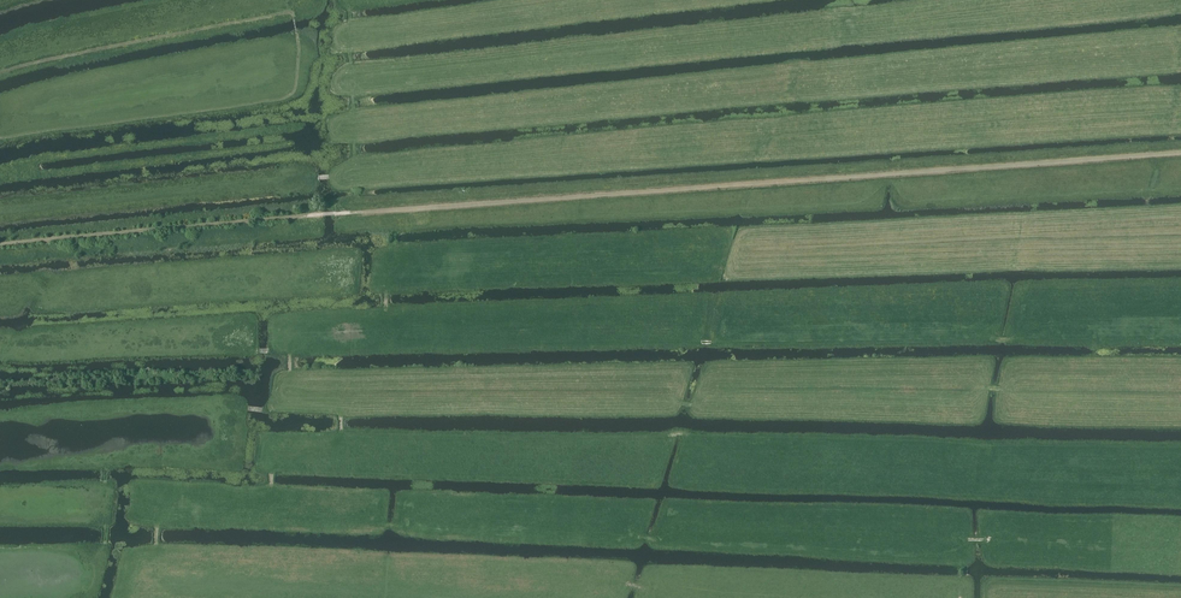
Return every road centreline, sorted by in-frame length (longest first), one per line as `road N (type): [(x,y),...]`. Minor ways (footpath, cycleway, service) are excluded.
road 1 (track): [(1180,151),(0,245)]
road 2 (track): [(0,215),(404,162)]
road 3 (track): [(354,164),(348,0)]

